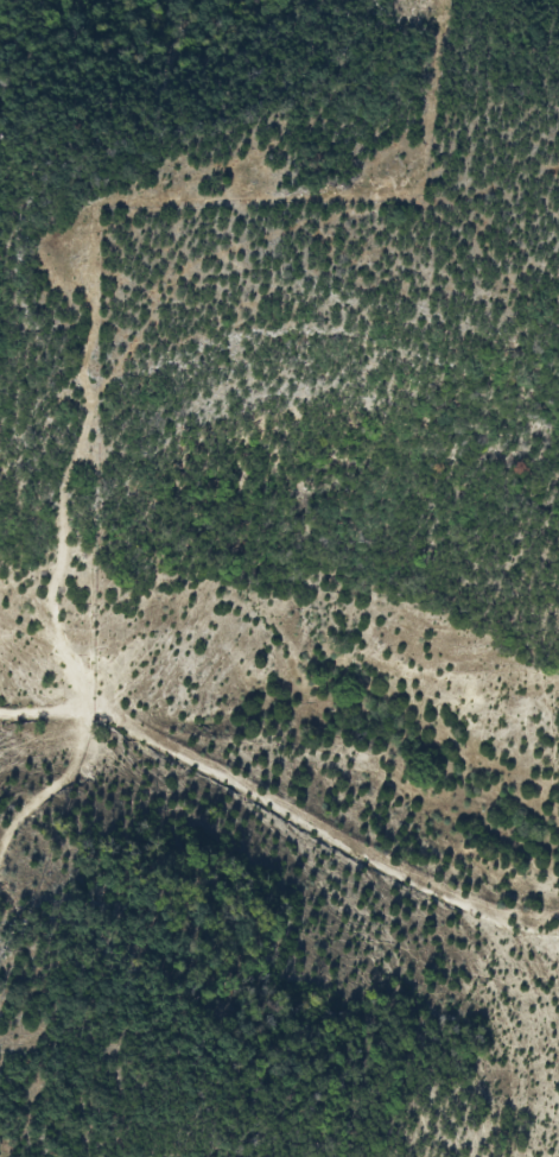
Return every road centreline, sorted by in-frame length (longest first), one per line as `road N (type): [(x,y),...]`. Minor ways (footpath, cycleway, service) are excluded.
road 1 (track): [(0,702),(88,714),(490,930),(558,946)]

